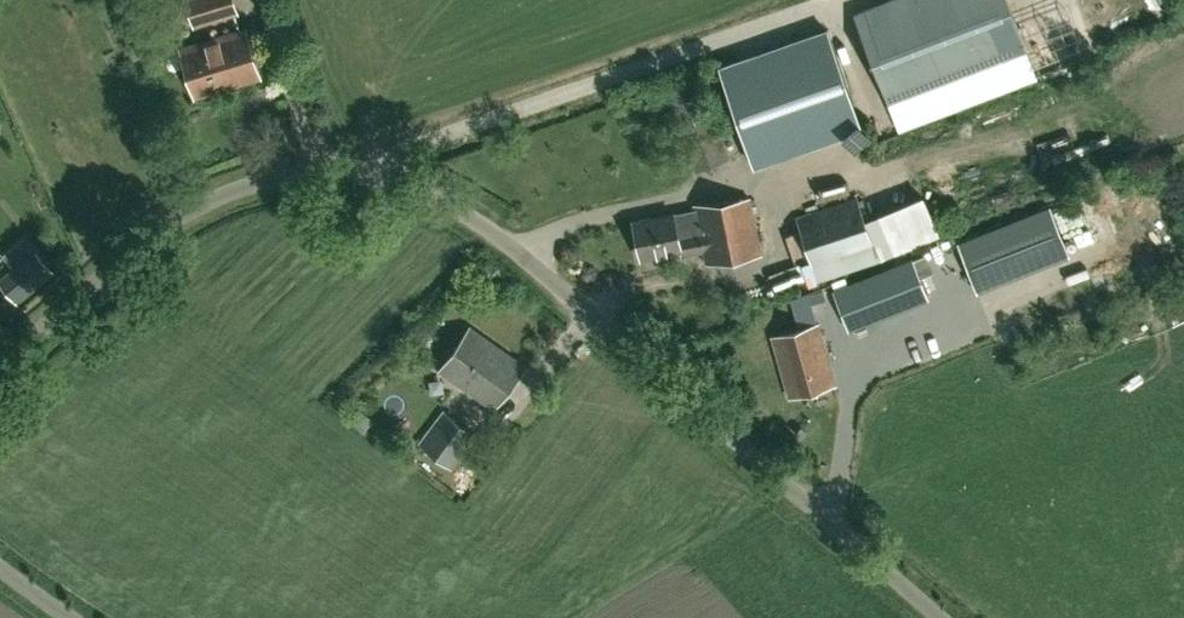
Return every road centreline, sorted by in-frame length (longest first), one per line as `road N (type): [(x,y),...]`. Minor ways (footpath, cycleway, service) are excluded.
road 1 (unclassified): [(0,364),(139,238),(207,199),(278,181),(361,177),(467,216),(534,265),(939,617)]

